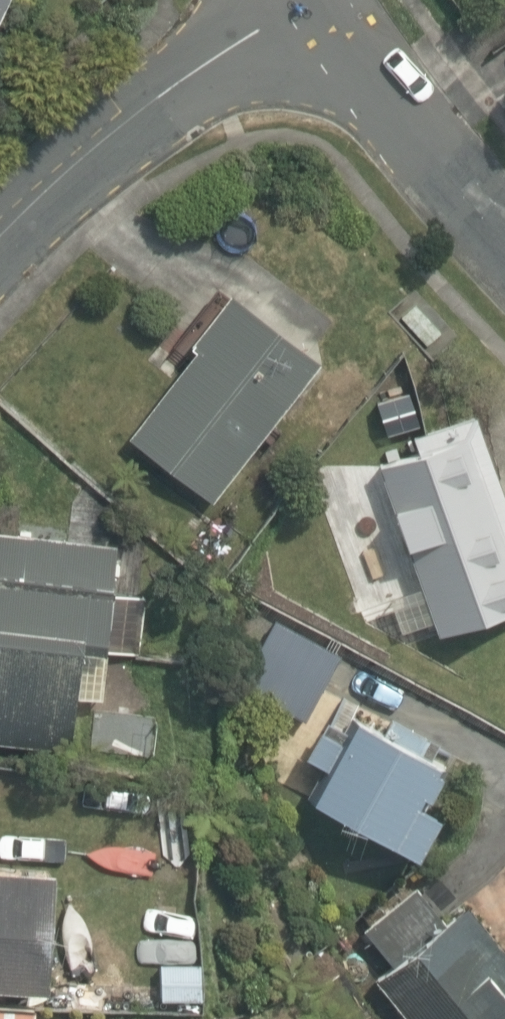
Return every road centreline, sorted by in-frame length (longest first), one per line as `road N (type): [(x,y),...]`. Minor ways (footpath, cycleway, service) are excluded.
road 1 (residential): [(292,0),(60,184),(0,248)]
road 2 (residential): [(310,0),(504,232)]

